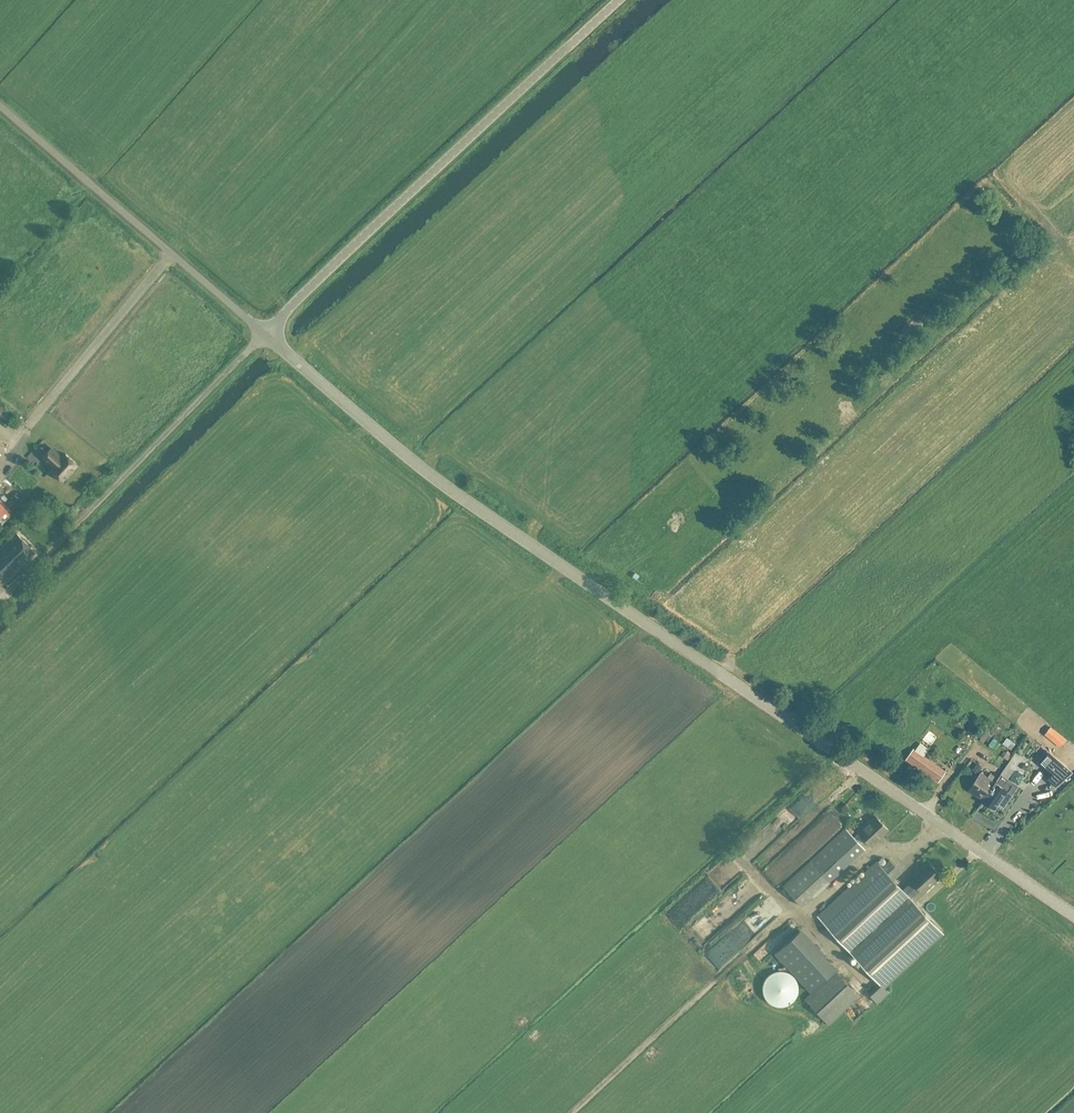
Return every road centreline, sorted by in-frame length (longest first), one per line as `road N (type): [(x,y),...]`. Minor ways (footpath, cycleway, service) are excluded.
road 1 (unclassified): [(1073,915),(446,485),(265,332)]
road 2 (unclassified): [(265,332),(617,0)]
road 3 (unclassified): [(265,332),(0,104)]

